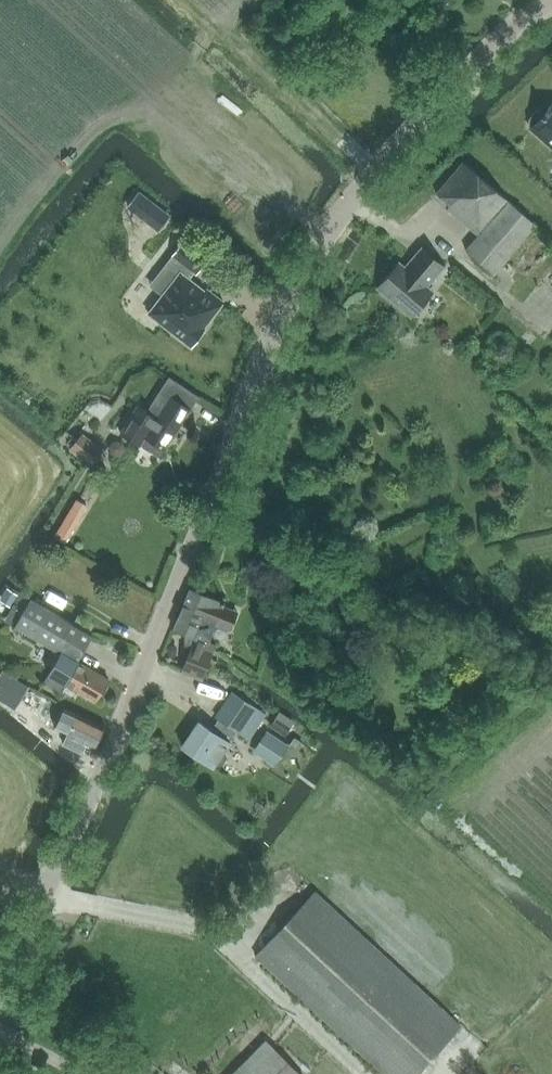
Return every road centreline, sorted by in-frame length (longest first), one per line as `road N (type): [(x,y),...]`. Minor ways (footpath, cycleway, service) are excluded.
road 1 (tertiary): [(0,992),(113,747),(278,323),(330,222),(493,47),(548,0)]

